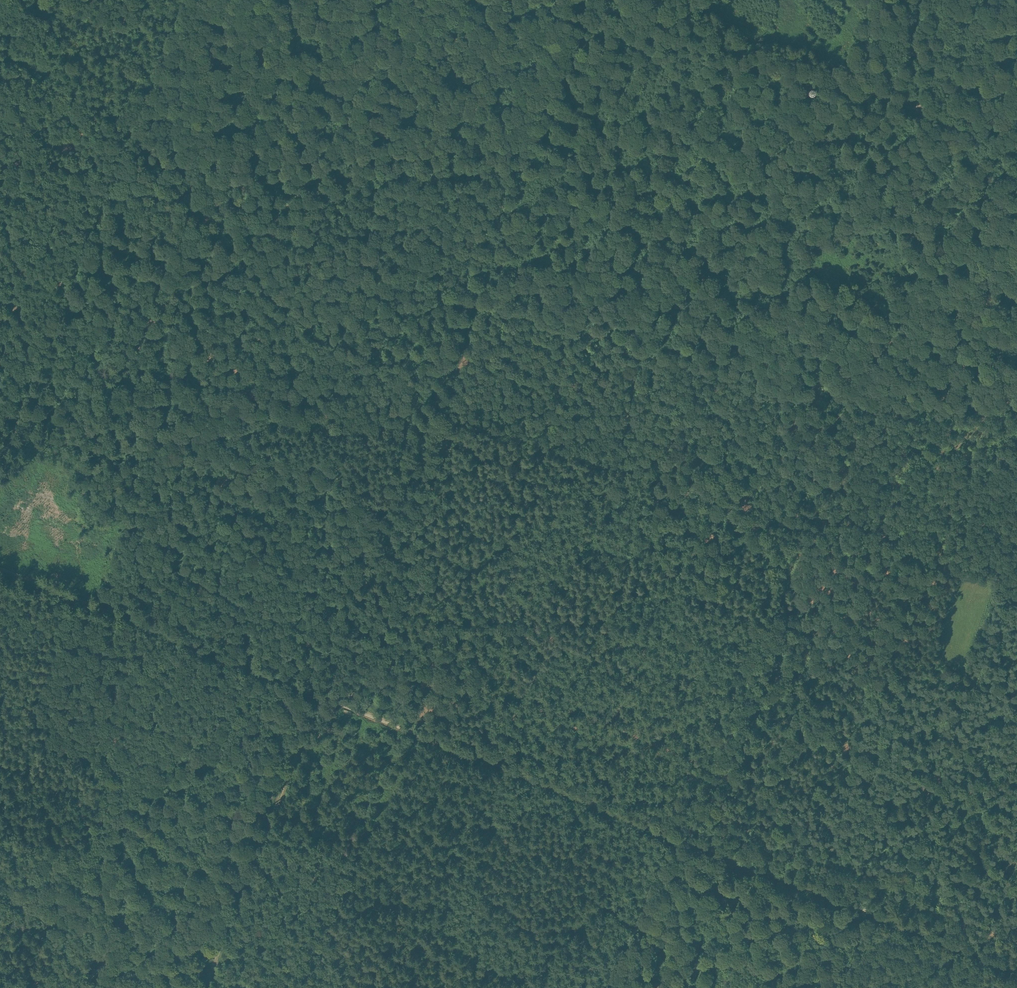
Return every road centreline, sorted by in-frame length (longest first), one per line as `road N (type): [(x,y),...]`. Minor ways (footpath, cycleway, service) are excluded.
road 1 (track): [(322,691),(596,0)]
road 2 (track): [(476,302),(646,359),(751,379),(840,408),(1016,405)]
road 3 (track): [(0,456),(180,0)]
road 4 (track): [(675,836),(322,691)]
road 5 (track): [(1016,971),(675,836)]
road 6 (track): [(322,691),(0,567)]
road 7 (track): [(926,114),(624,0)]
road 8 (track): [(205,987),(322,691)]
road 9 (track): [(786,543),(681,438),(646,359)]
road 10 (track): [(614,987),(675,836)]

